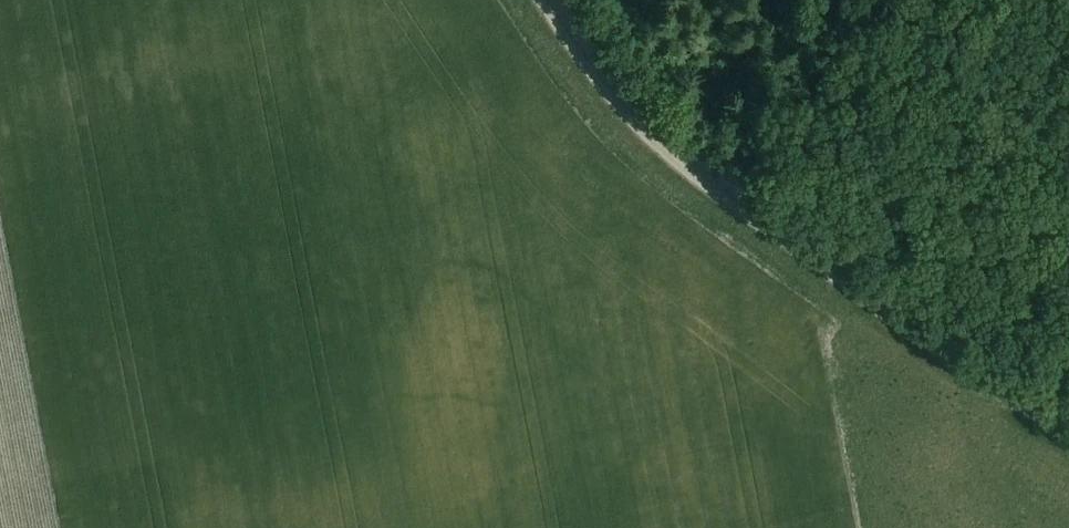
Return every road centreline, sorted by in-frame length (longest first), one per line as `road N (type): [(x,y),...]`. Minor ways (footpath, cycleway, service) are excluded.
road 1 (track): [(559,0),(628,107),(700,166),(1068,414)]

